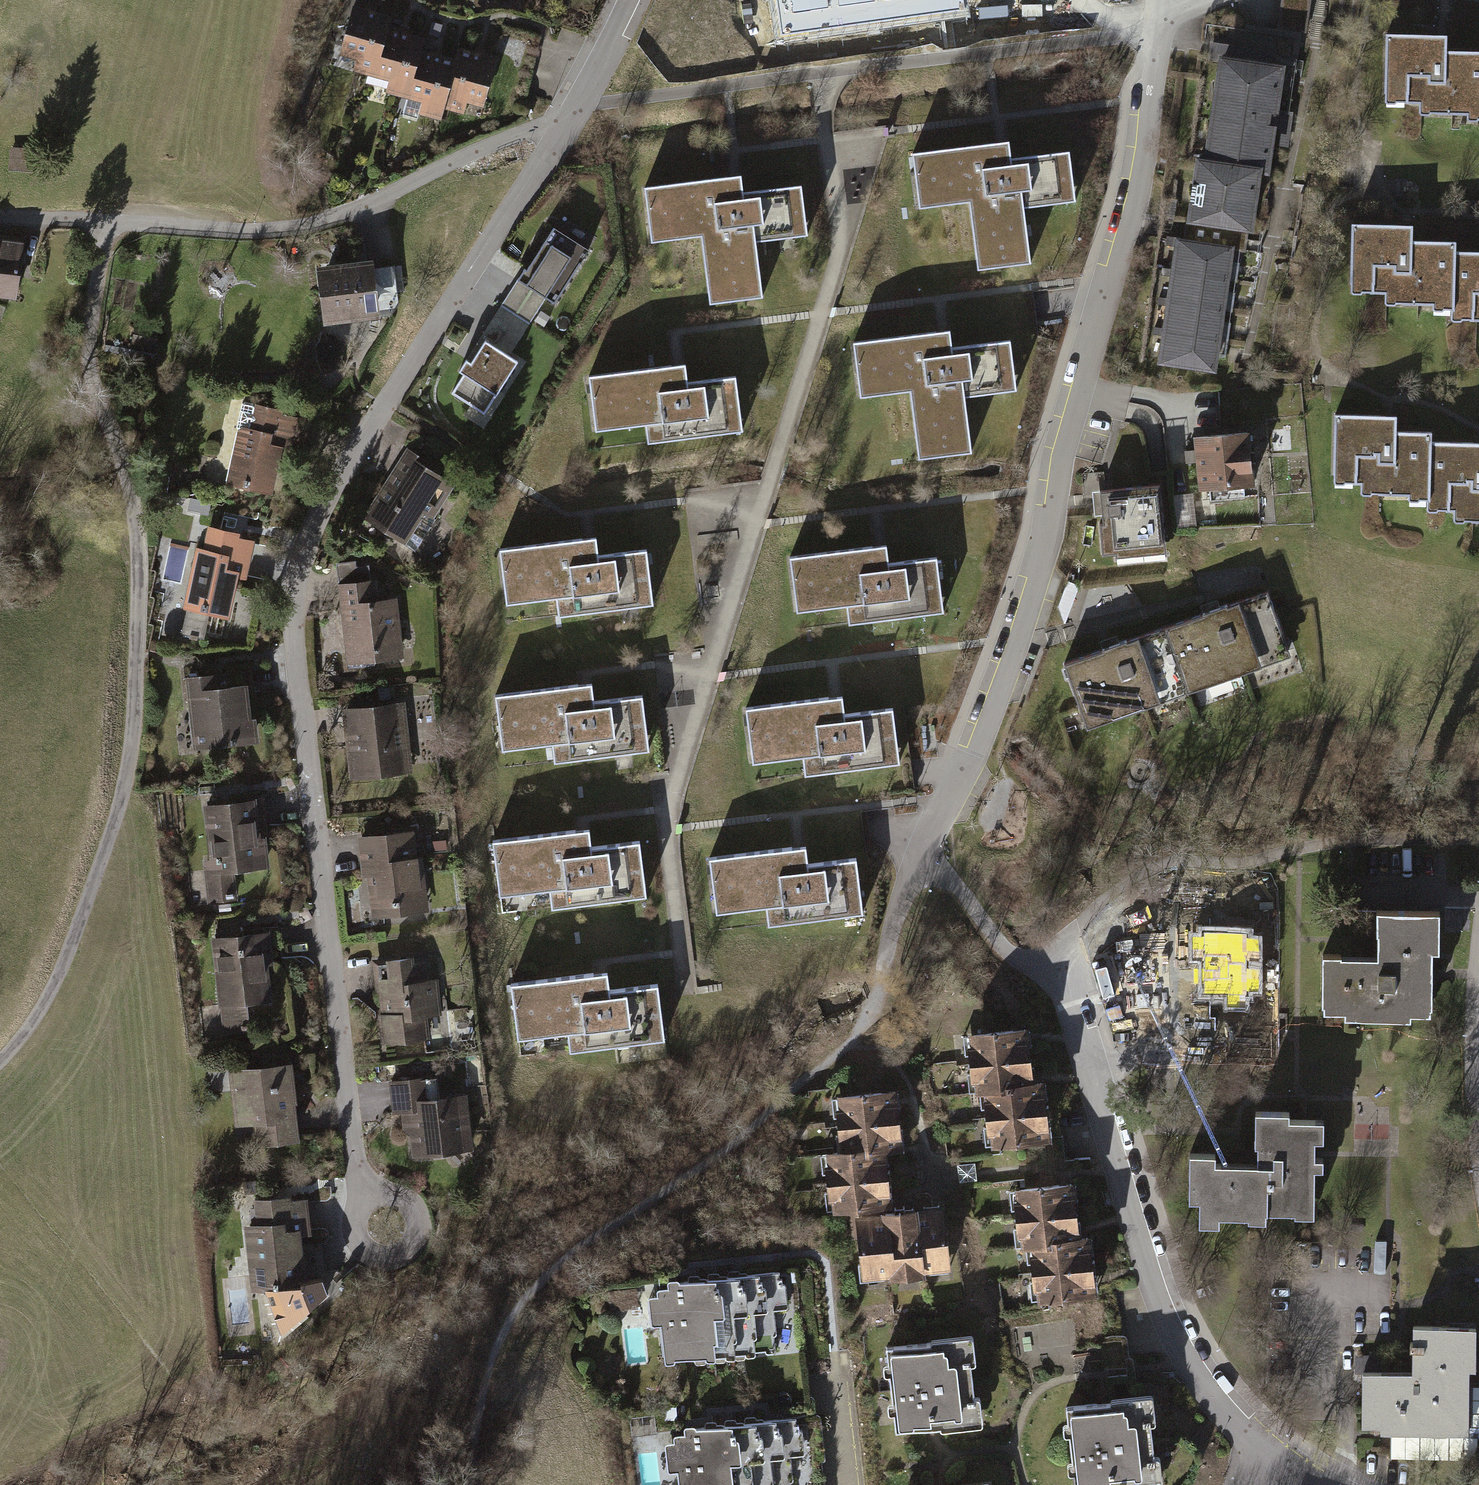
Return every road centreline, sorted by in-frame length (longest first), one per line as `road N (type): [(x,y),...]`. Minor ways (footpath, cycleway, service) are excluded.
road 1 (residential): [(380,1229),(355,1165),(295,641),(299,593),(311,543),(340,482),(580,106)]
road 2 (residential): [(884,961),(918,855),(974,751),(1048,534),(1060,453),(1133,193),(1167,2)]
road 3 (unclassified): [(107,223),(86,348),(92,386),(129,481),(140,549),(136,713),(122,796),(62,975),(0,1058)]
road 4 (residential): [(1279,1462),(1229,1416),(1170,1331),(1053,952)]
road 5 (unclassified): [(107,223),(271,229),(315,223),(580,106)]

